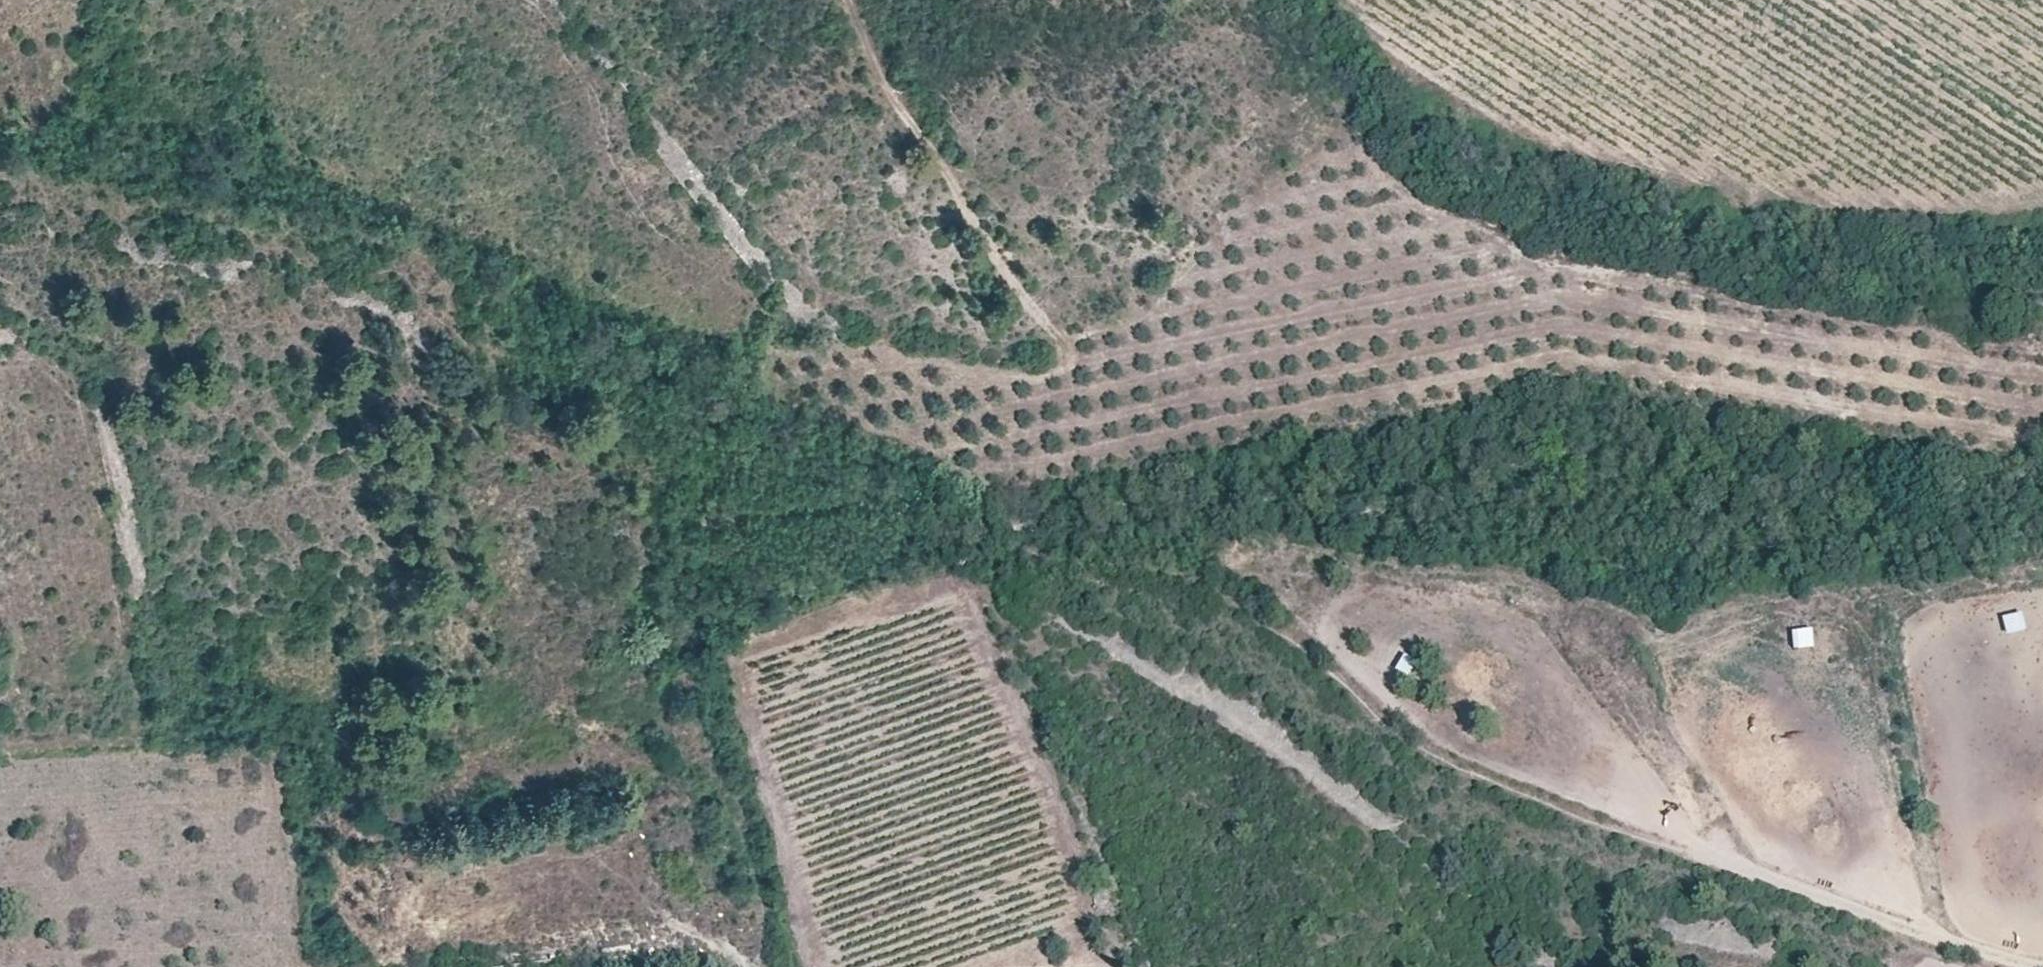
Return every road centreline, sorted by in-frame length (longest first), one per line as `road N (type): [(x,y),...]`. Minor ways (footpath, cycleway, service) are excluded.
road 1 (track): [(1021,523),(1040,554),(1167,568),(1224,592),(1378,727),(1544,807),(1999,966)]
road 2 (track): [(851,0),(885,87),(1072,351)]

